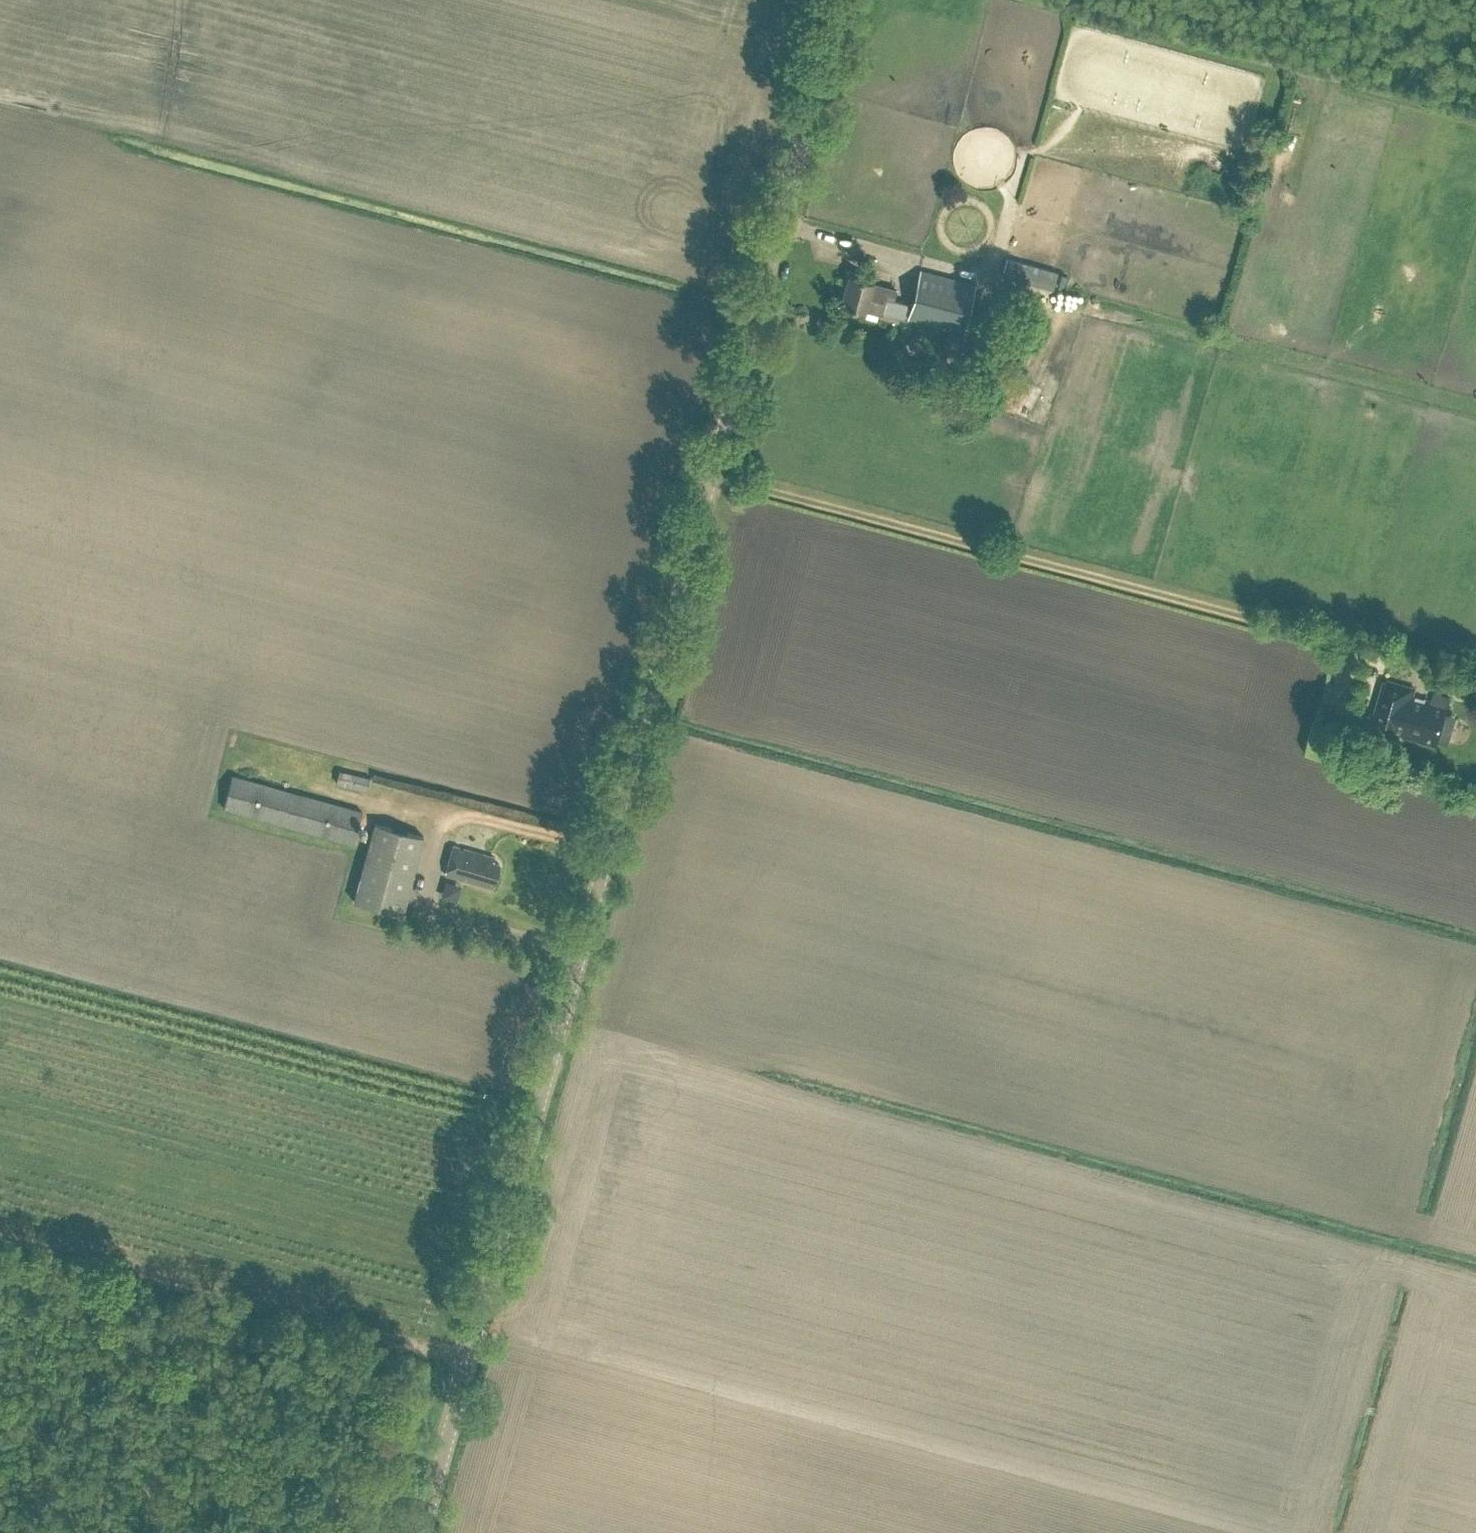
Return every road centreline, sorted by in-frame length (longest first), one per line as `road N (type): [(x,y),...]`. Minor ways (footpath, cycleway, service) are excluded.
road 1 (tertiary): [(421,1532),(840,0)]
road 2 (track): [(710,474),(1381,653)]

